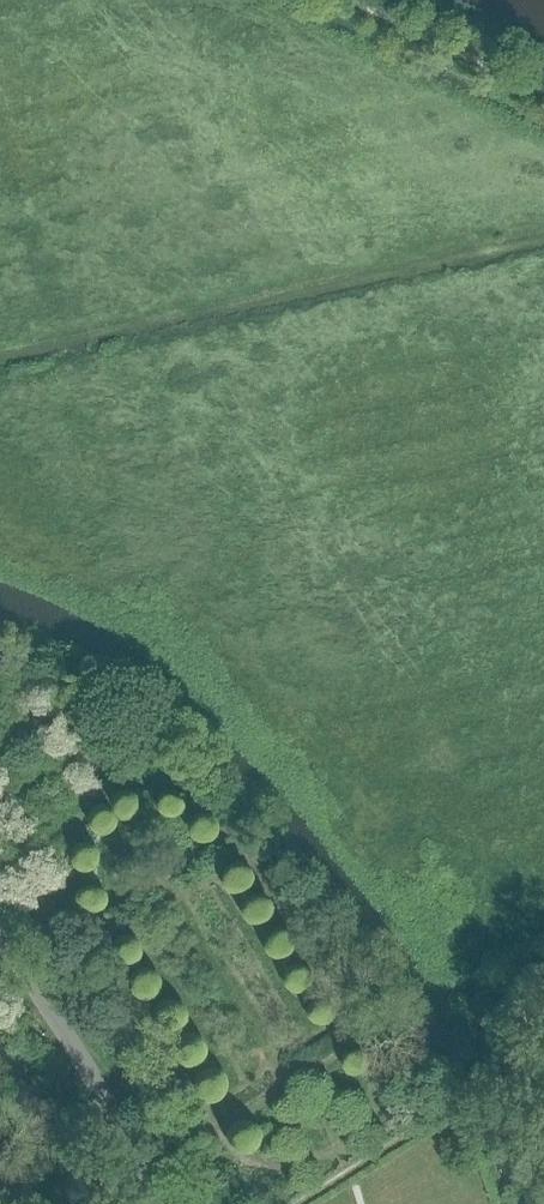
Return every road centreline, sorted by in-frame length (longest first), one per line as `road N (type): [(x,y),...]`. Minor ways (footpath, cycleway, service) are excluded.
road 1 (unclassified): [(160,1203),(0,940)]
road 2 (track): [(296,1203),(453,1103)]

